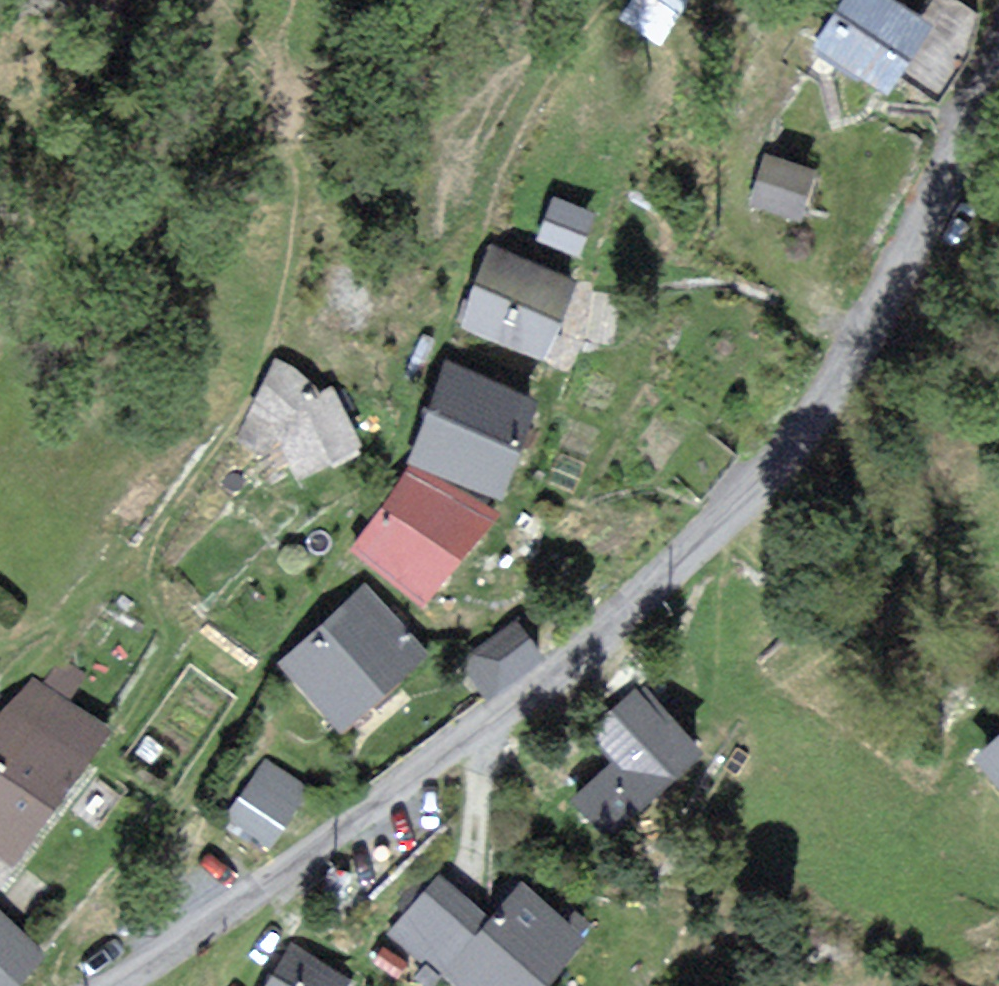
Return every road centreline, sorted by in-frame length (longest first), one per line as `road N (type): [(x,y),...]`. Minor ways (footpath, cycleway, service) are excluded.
road 1 (unclassified): [(118,985),(571,659),(780,456),(878,308),(998,56)]

